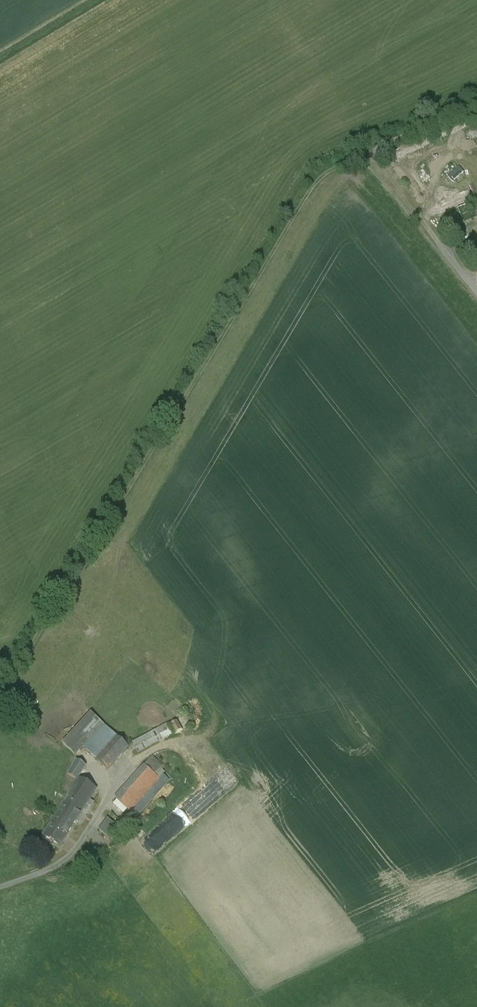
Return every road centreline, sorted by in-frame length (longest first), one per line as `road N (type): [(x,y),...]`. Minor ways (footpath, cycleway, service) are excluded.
road 1 (track): [(0,698),(323,174),(476,108)]
road 2 (unclassified): [(476,285),(377,157)]

